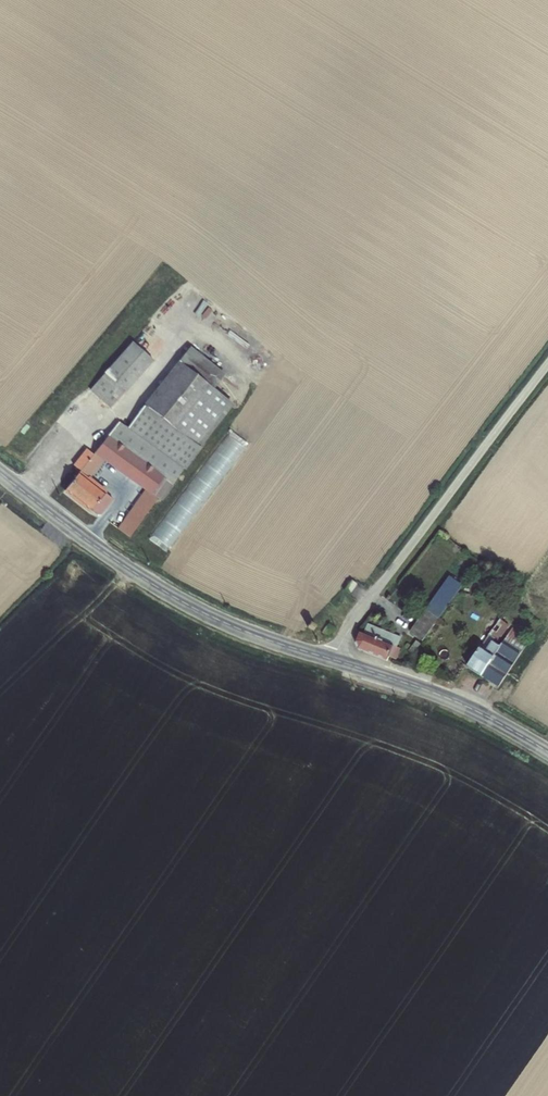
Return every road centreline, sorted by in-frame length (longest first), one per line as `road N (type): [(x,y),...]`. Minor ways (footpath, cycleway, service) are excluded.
road 1 (tertiary): [(333,660),(177,600),(0,474)]
road 2 (unclassified): [(333,660),(547,365)]
road 3 (tertiary): [(547,752),(452,700),(333,660)]

